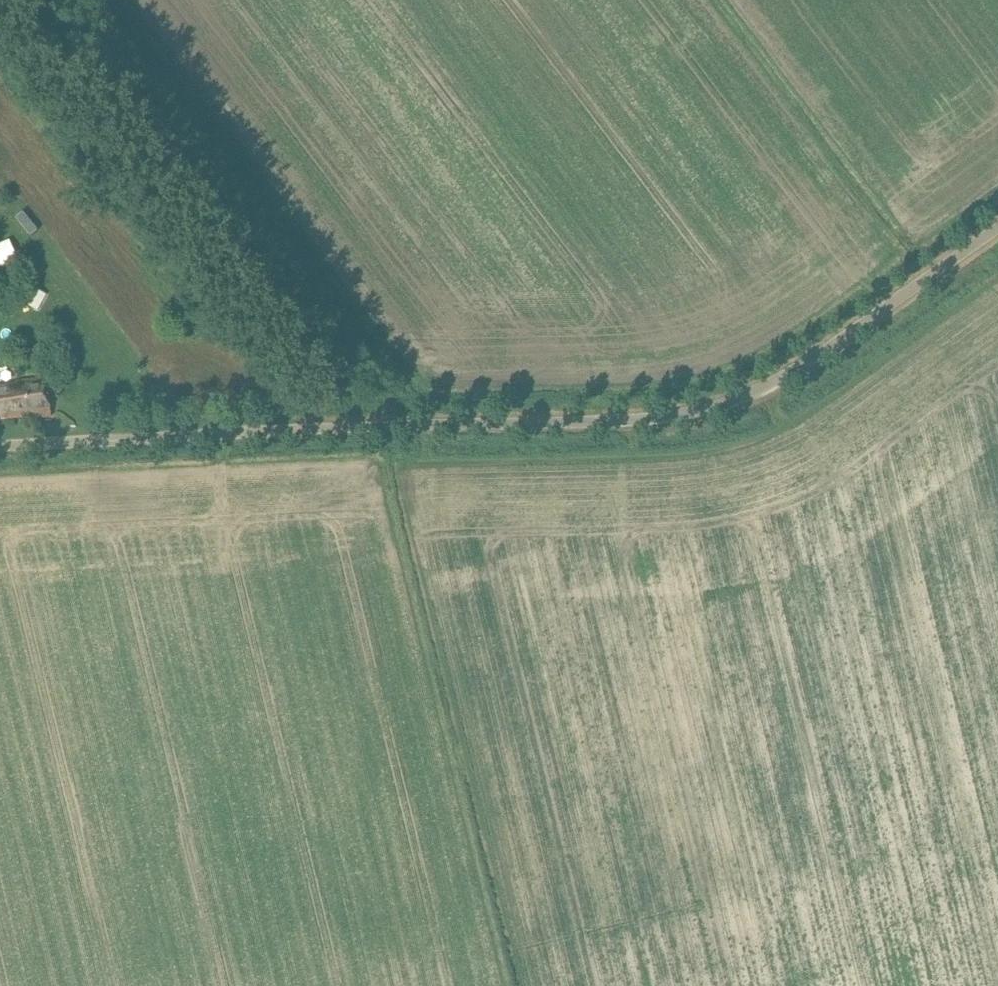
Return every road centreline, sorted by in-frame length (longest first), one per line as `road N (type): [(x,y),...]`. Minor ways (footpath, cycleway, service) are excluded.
road 1 (unclassified): [(997,237),(783,388),(719,419),(0,461)]

